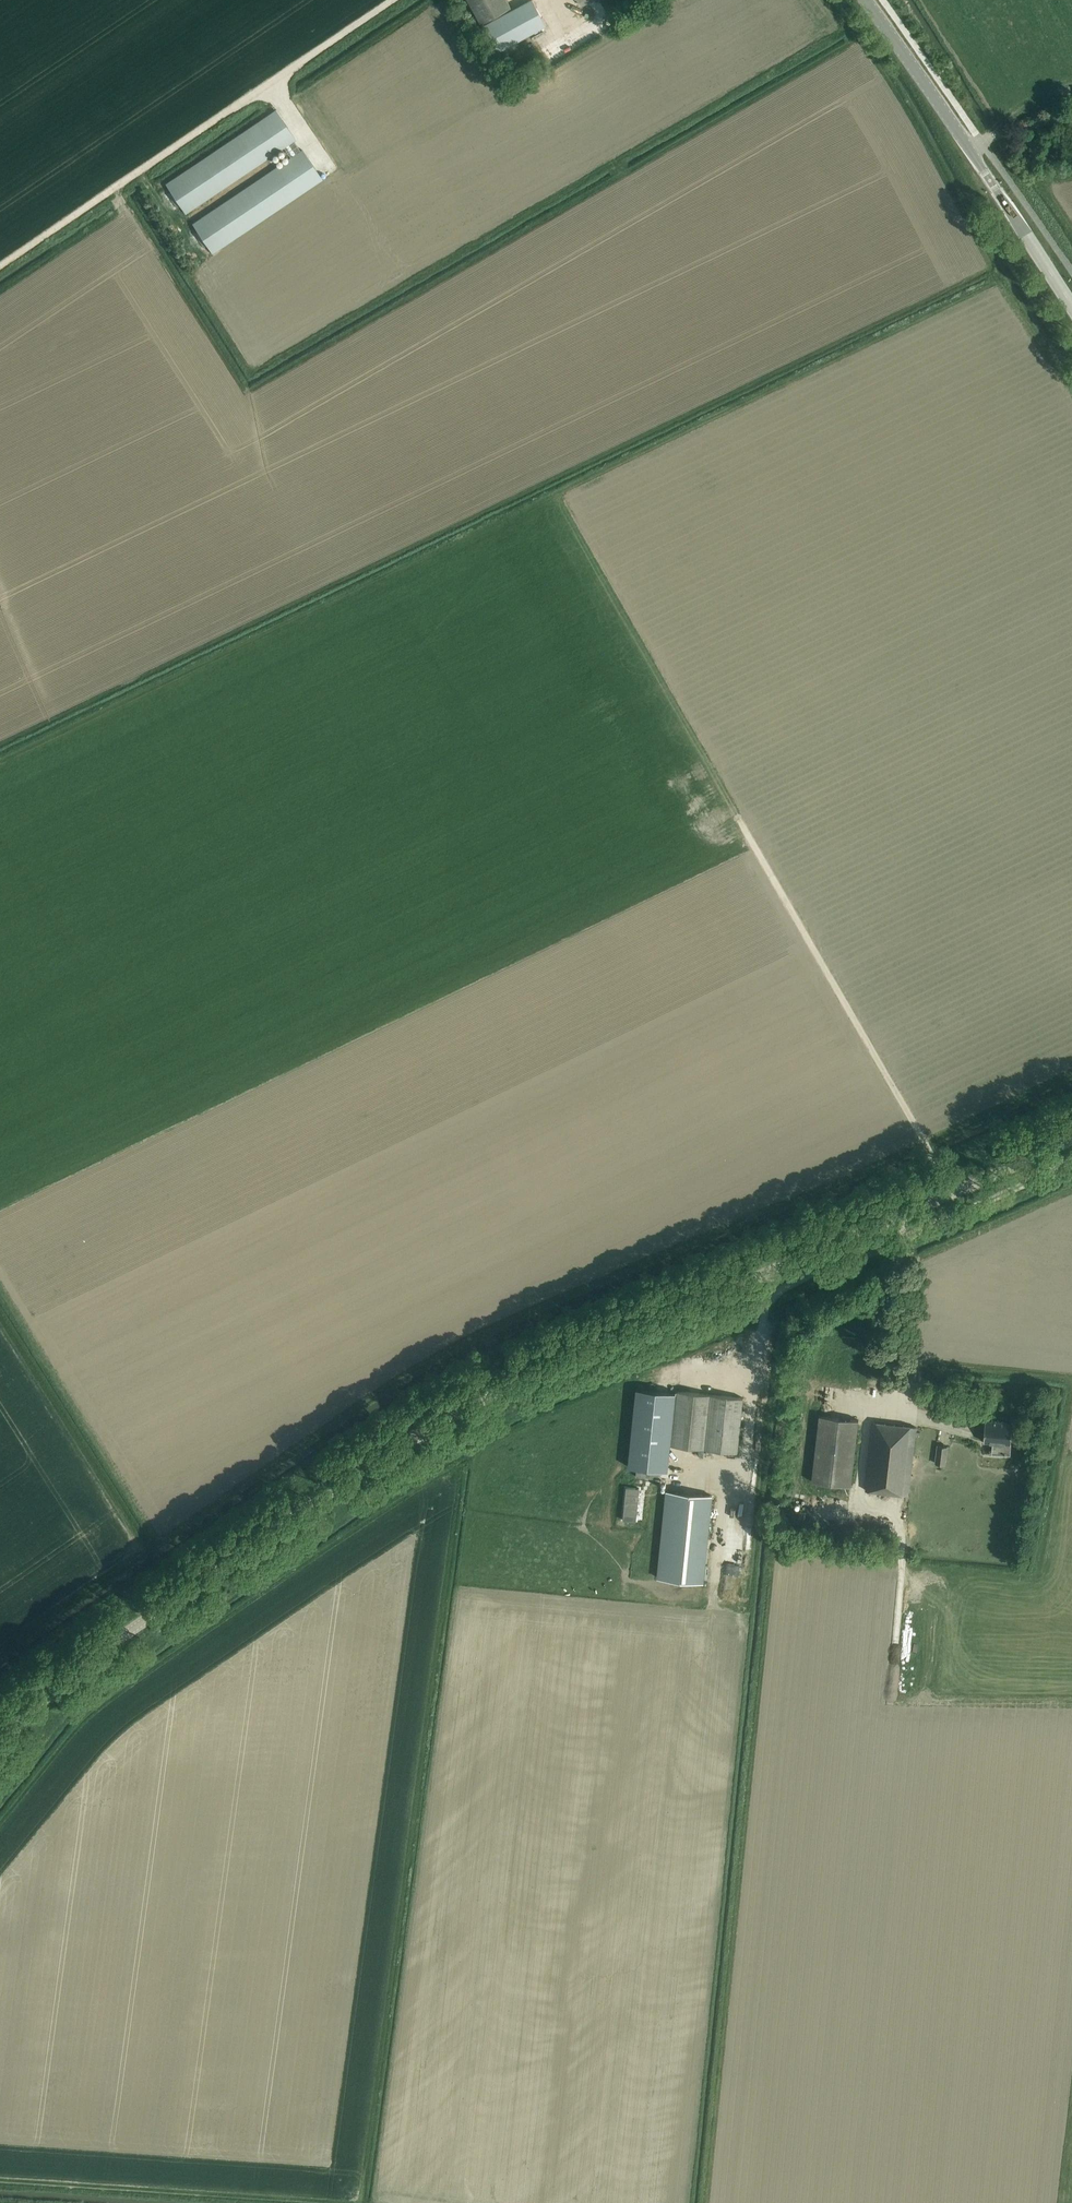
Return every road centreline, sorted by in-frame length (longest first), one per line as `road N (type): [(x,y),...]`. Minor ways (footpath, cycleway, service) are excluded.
road 1 (tertiary): [(0,1750),(100,1651),(410,1439),(540,1372),(783,1268)]
road 2 (secondary): [(866,0),(1071,306)]
road 3 (tertiary): [(783,1268),(1071,1146)]
road 4 (unclassified): [(783,1268),(822,1274),(866,1262),(1071,1168)]

